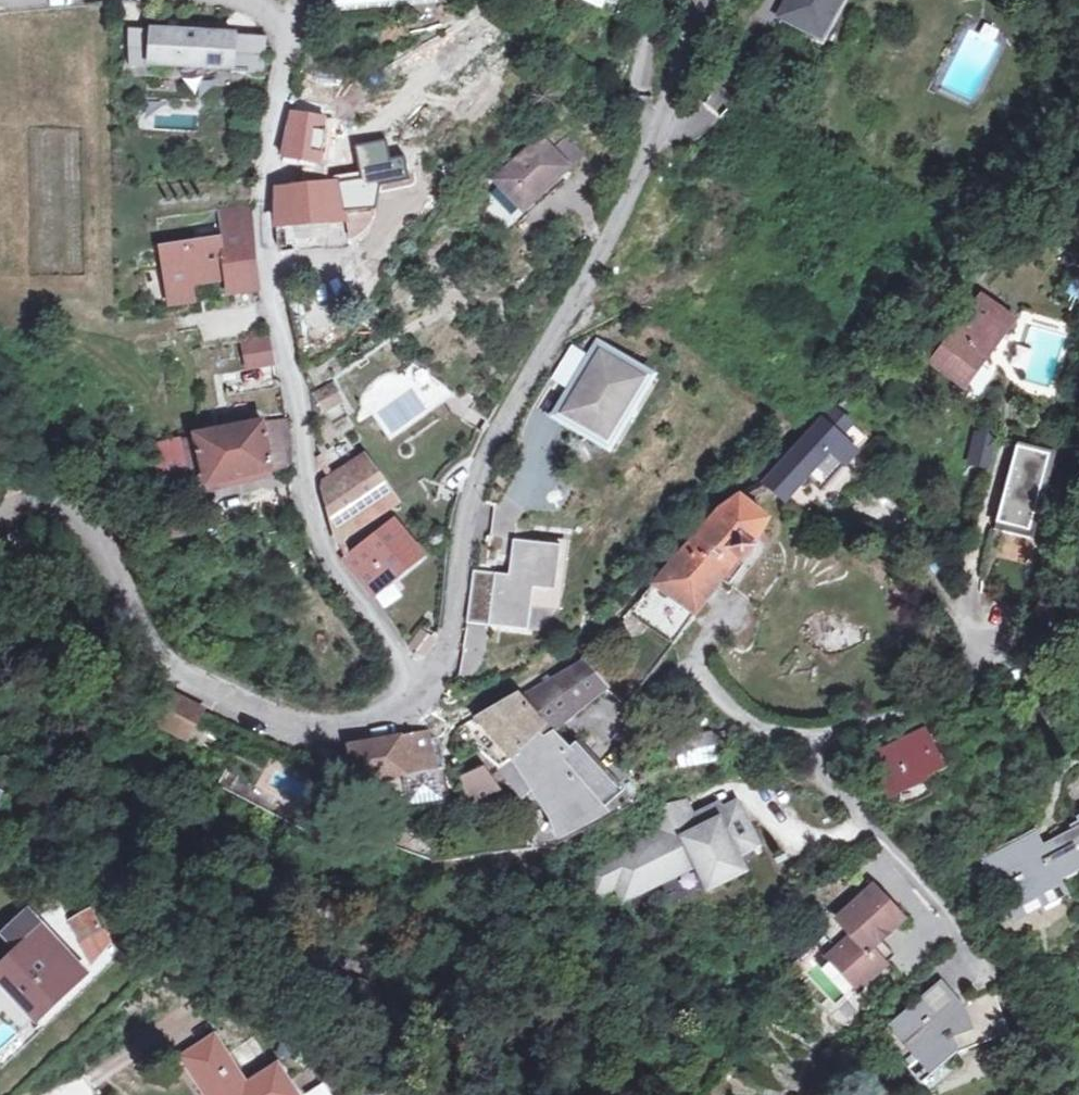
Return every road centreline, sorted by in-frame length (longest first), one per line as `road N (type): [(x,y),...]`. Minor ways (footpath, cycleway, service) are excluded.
road 1 (tertiary): [(705,0),(611,235),(482,461),(464,506),(451,635),(413,694)]
road 2 (residential): [(301,0),(263,189),(264,257),(306,444),(317,539),(327,564),(400,659),(413,694)]
road 3 (tertiary): [(413,694),(377,725),(345,735),(303,730),(216,697),(153,658),(74,515),(51,501),(14,496),(0,506)]

